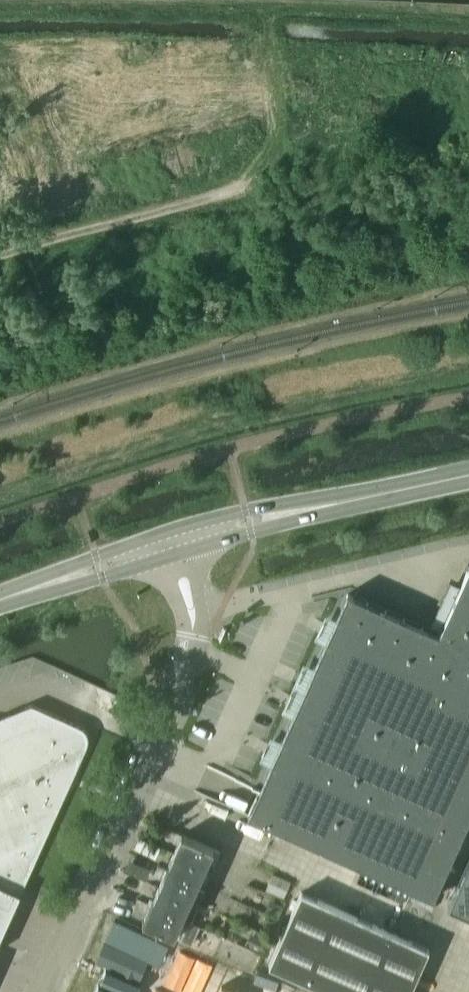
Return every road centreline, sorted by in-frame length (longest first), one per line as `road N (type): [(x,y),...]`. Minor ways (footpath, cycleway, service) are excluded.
road 1 (track): [(0,254),(136,212),(468,145)]
road 2 (secondary): [(468,477),(177,544)]
road 3 (unclassified): [(41,991),(153,739)]
road 4 (unclassified): [(153,739),(191,649),(193,616),(177,544)]
road 5 (secondary): [(177,544),(0,602)]
road 6 (unclassified): [(0,698),(47,692),(153,739)]

